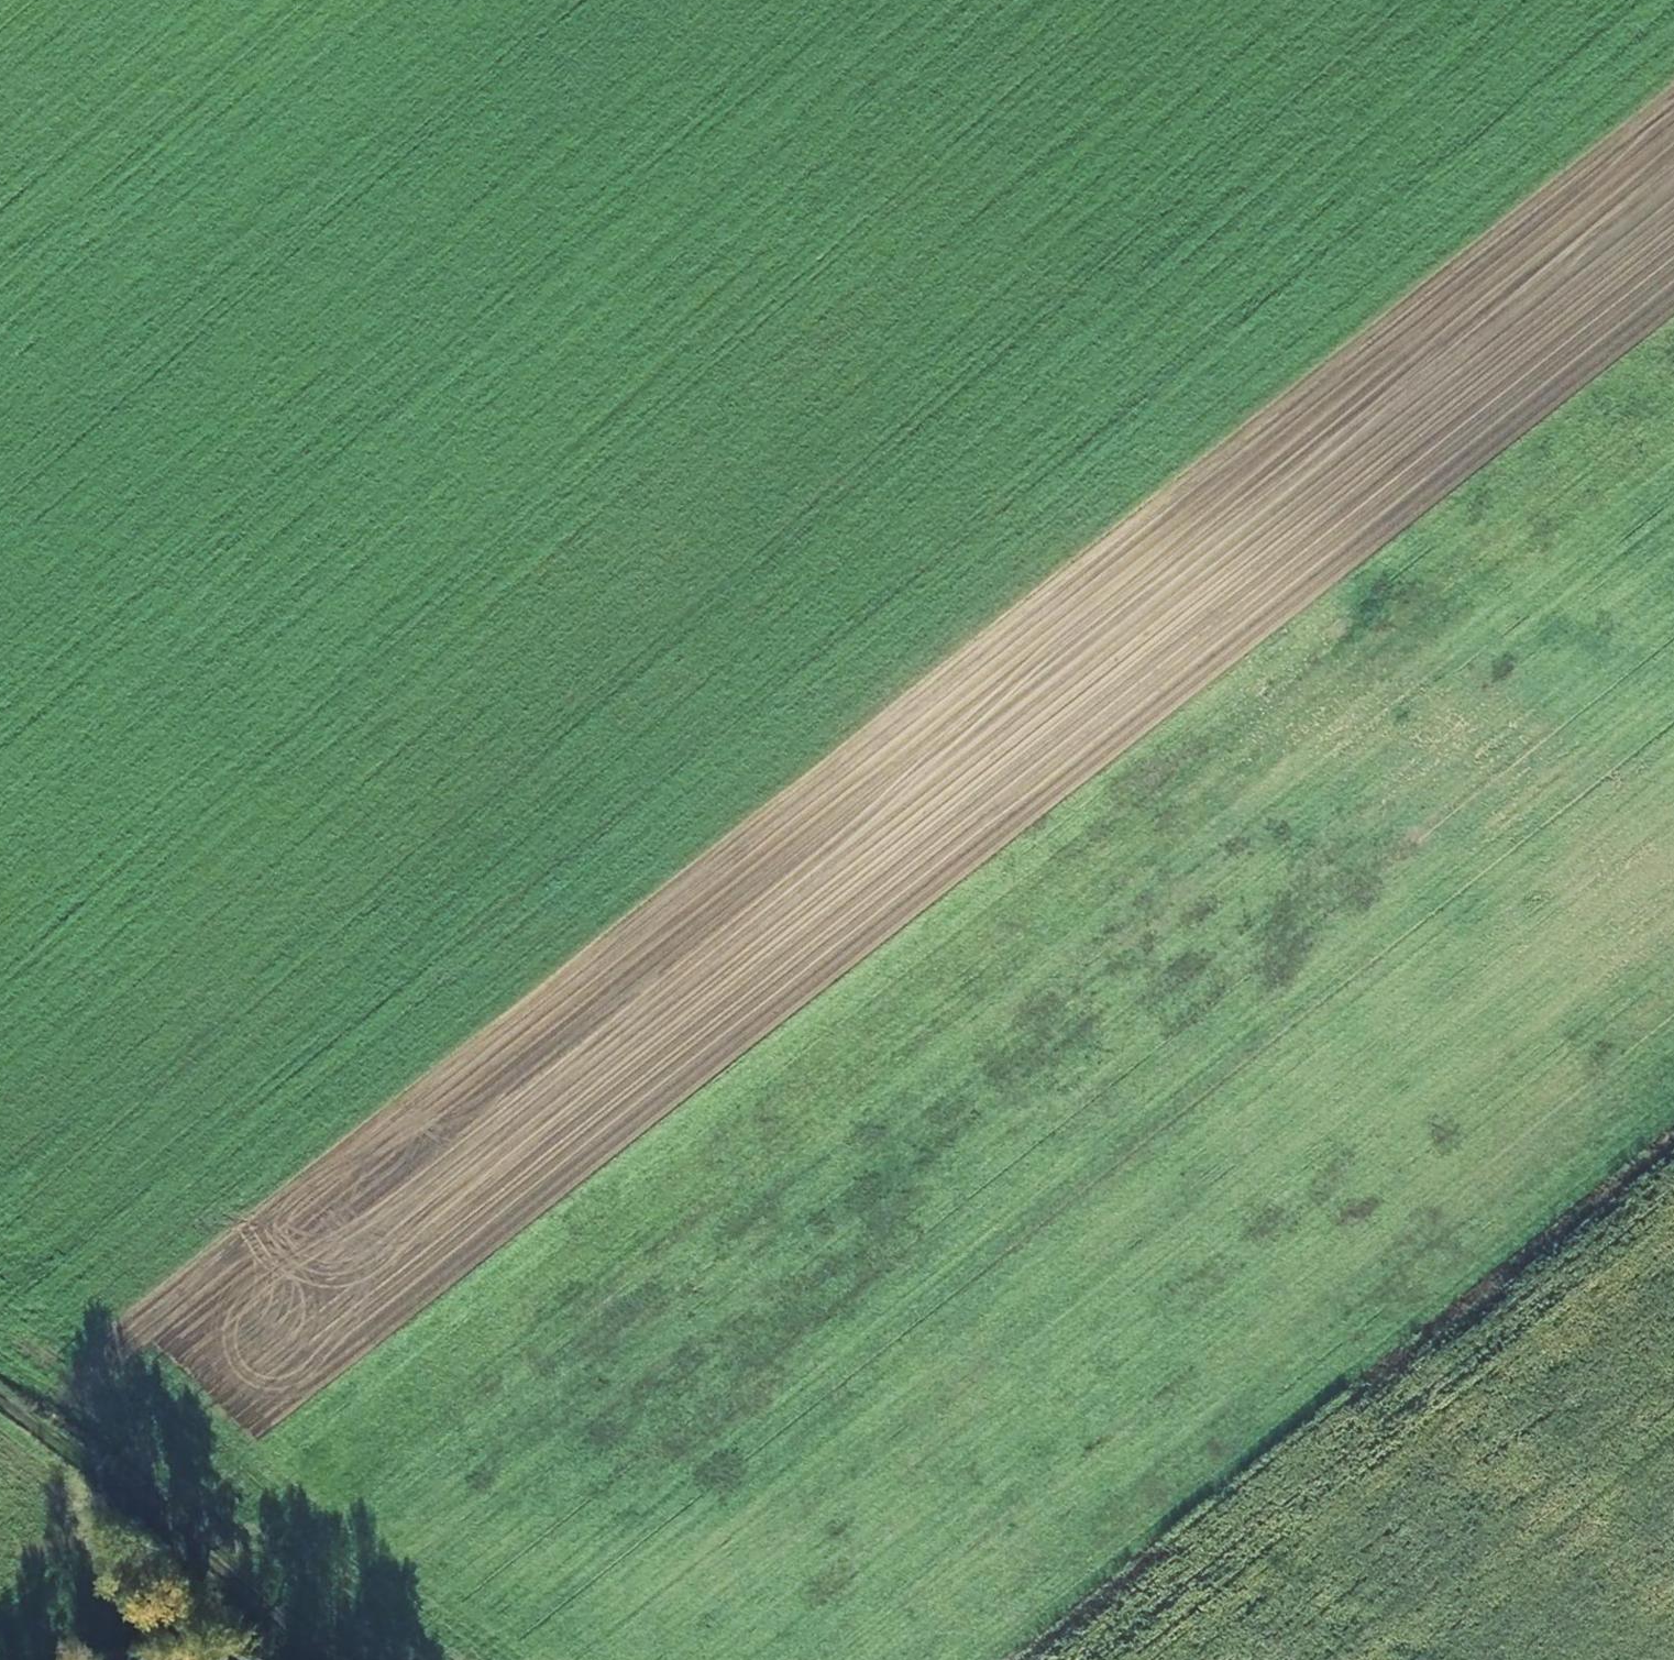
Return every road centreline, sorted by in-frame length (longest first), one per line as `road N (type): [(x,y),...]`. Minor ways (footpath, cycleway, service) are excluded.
road 1 (track): [(354,1659),(0,1394)]

